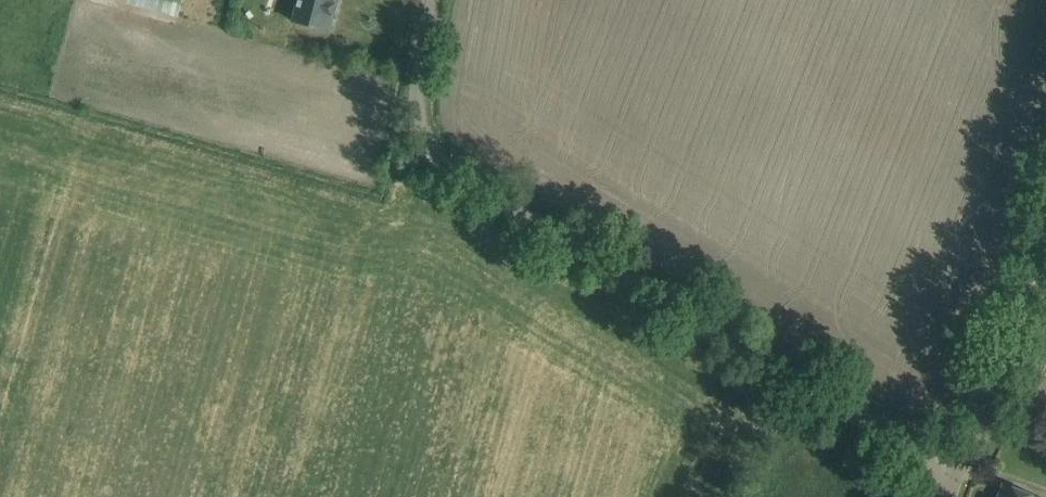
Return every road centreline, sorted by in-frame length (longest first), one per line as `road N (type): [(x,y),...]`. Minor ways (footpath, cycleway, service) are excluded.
road 1 (tertiary): [(942,448),(434,146),(416,83),(433,0)]
road 2 (unclassified): [(942,448),(1045,185)]

